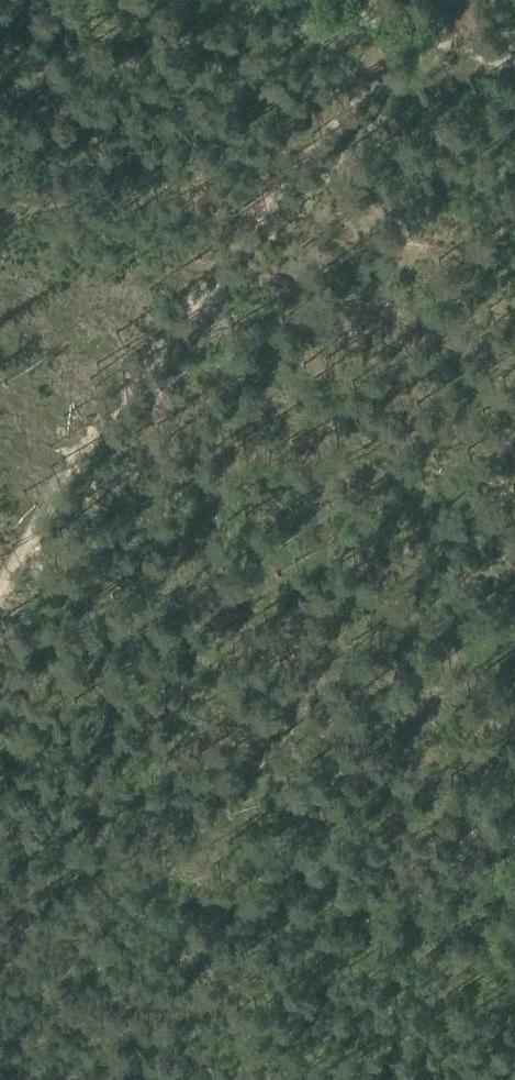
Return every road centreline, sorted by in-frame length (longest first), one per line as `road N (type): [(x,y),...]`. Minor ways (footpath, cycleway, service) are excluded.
road 1 (track): [(310,0),(436,42)]

